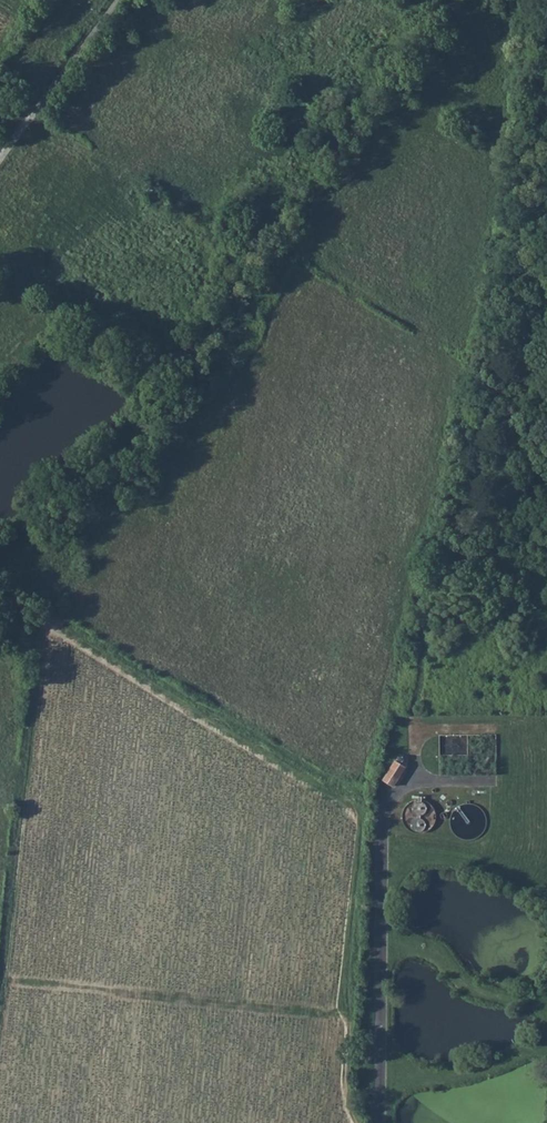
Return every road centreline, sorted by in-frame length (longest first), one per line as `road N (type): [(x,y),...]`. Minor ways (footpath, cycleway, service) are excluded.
road 1 (track): [(0,596),(358,820),(344,1108),(352,1122)]

